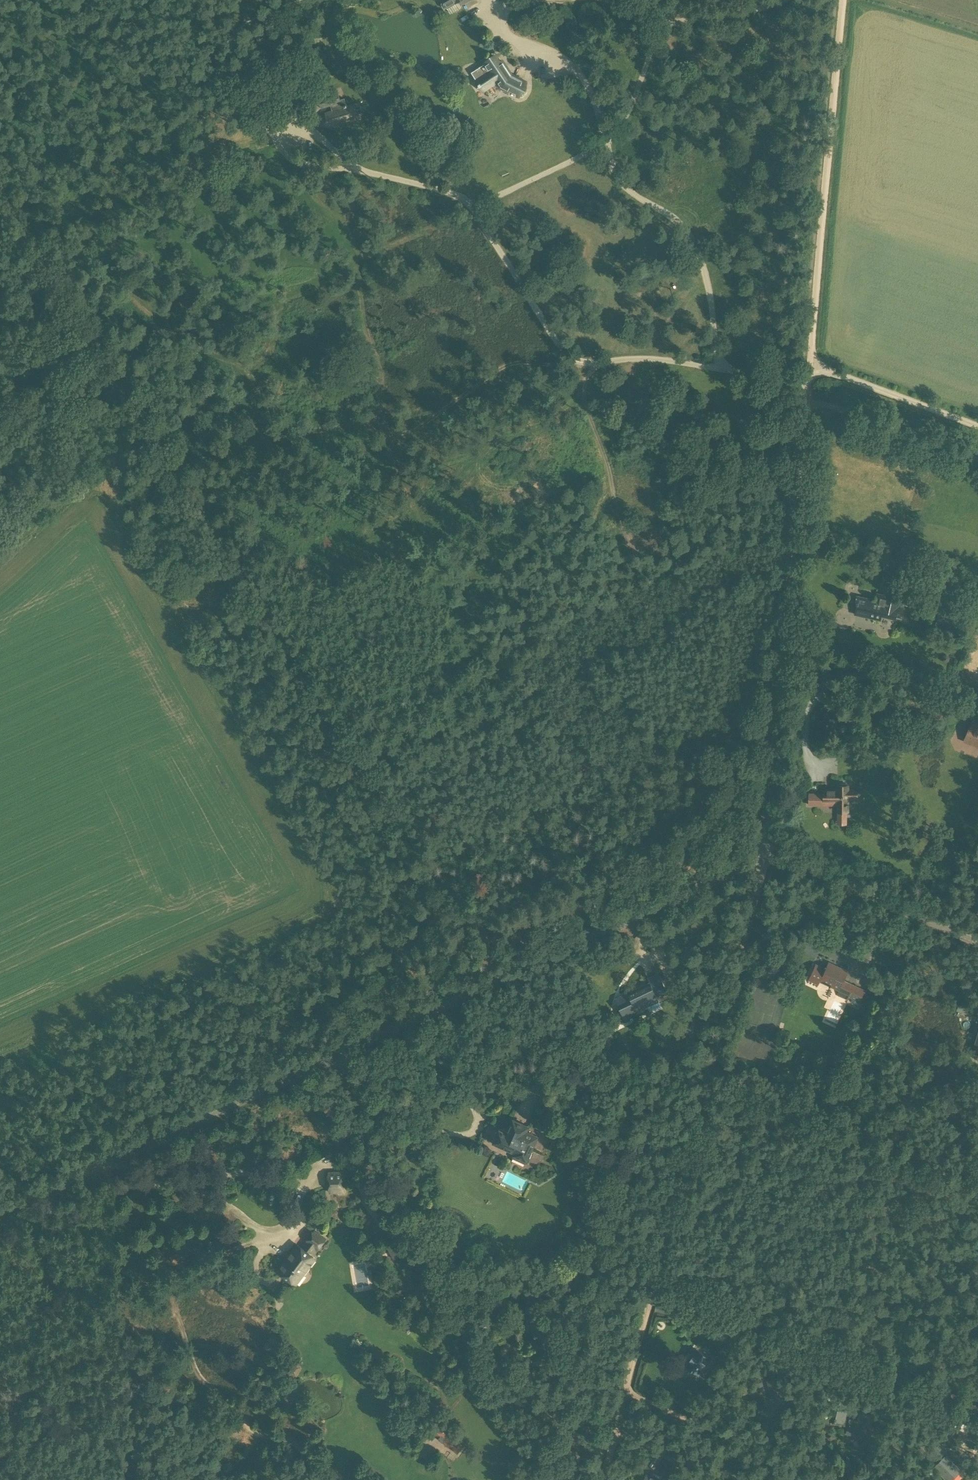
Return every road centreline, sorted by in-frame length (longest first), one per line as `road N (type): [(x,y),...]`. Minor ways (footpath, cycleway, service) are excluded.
road 1 (track): [(499,981),(0,187)]
road 2 (track): [(768,856),(844,0)]
road 3 (track): [(307,166),(305,197),(336,224),(360,273),(386,430),(467,636),(501,641),(751,540)]
road 4 (unclassified): [(0,1213),(725,875)]
road 5 (track): [(385,421),(276,440),(262,433),(246,365),(209,354),(185,327),(133,293),(122,261),(121,196),(0,9)]
road 6 (track): [(768,856),(601,1479)]
road 7 (track): [(320,872),(319,904),(302,922),(0,1057)]
road 8 (track): [(196,339),(474,208)]
road 9 (unclassified): [(977,942),(793,860),(768,856),(725,875)]
road 10 (track): [(835,1479),(618,1390)]
road 11 (track): [(640,583),(609,509),(609,471),(578,362)]
road 12 (track): [(92,0),(198,174)]
road 13 (track): [(568,361),(512,364),(423,426),(389,437)]
road 14 (track): [(585,402),(406,485)]
road 15 (track): [(123,201),(287,150)]
road 16 (track): [(187,0),(266,131),(280,134)]
road 17 (track): [(119,376),(0,430)]

